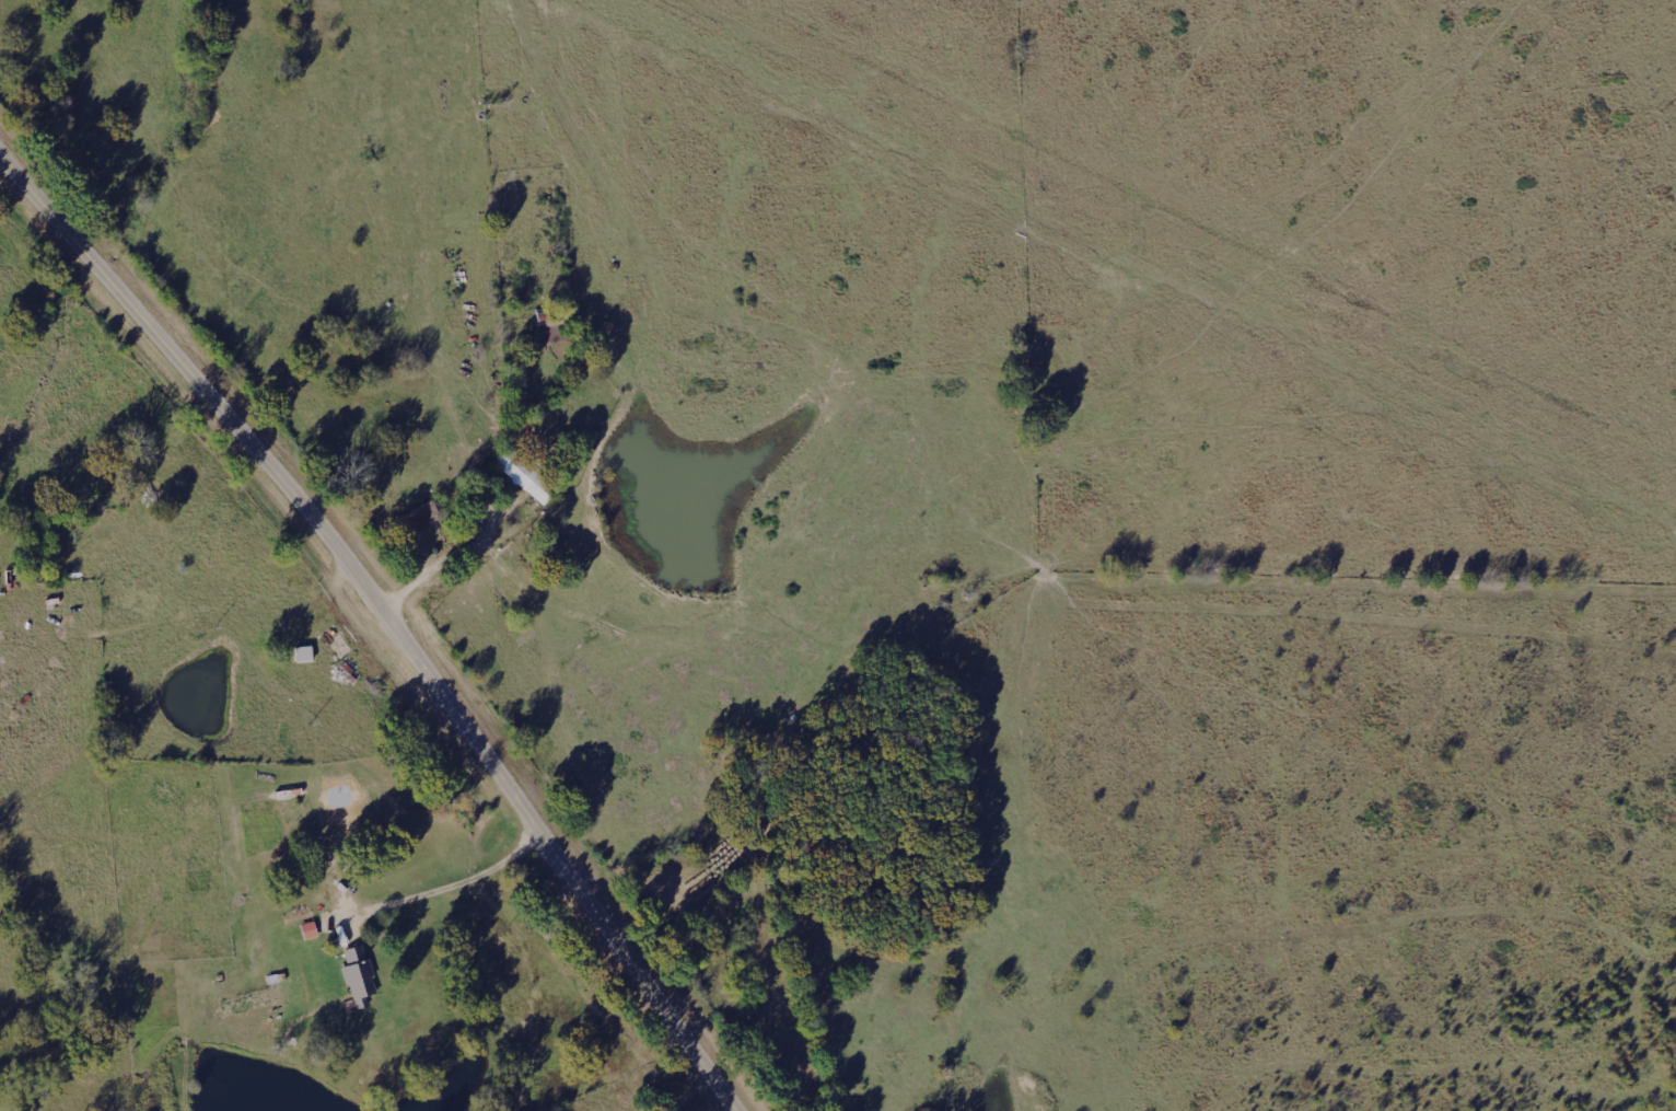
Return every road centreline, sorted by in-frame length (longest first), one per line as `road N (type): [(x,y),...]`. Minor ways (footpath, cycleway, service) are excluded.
road 1 (tertiary): [(726,1110),(337,555),(0,168)]

